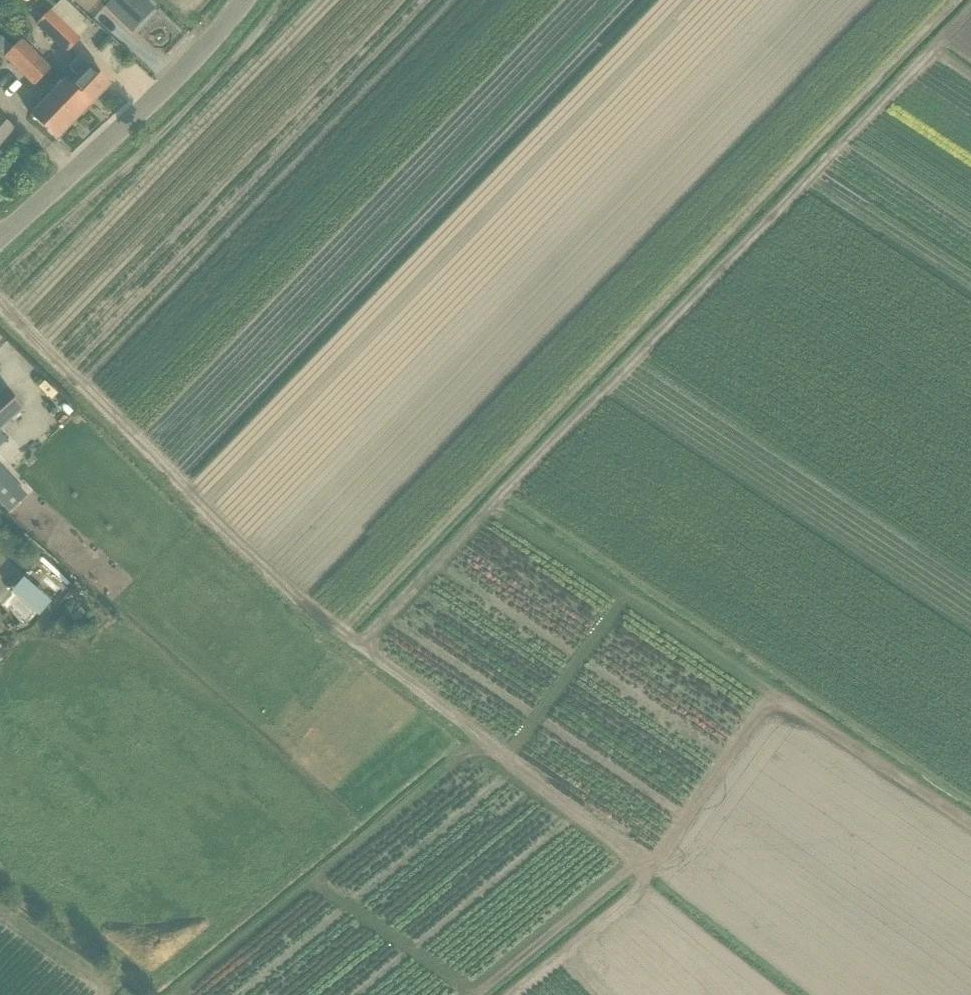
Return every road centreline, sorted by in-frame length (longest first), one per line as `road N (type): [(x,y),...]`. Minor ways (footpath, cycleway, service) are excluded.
road 1 (unclassified): [(0,241),(111,142),(241,0)]

